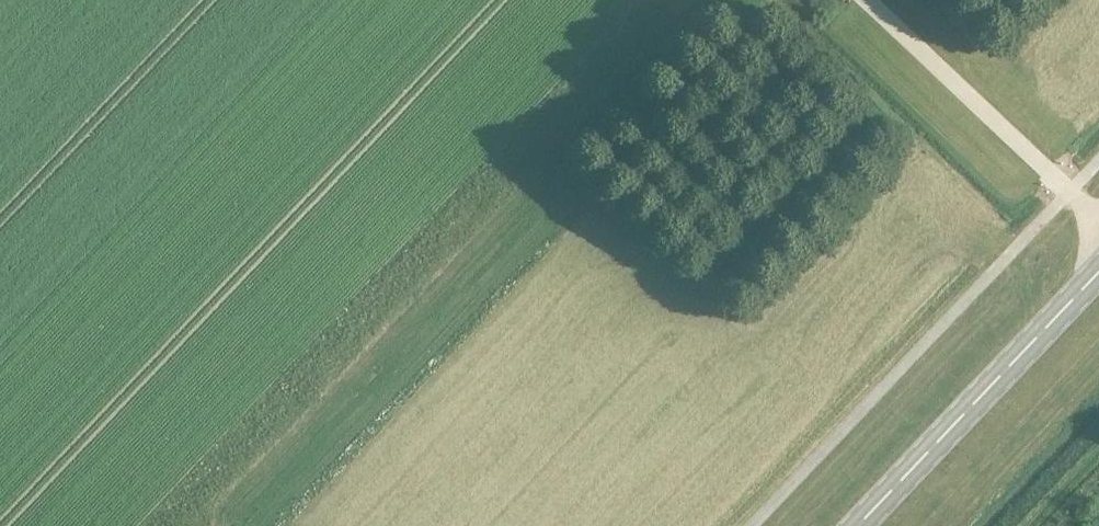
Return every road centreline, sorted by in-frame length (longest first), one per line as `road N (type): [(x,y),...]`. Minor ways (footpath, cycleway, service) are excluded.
road 1 (secondary): [(858,525),(1098,272)]

